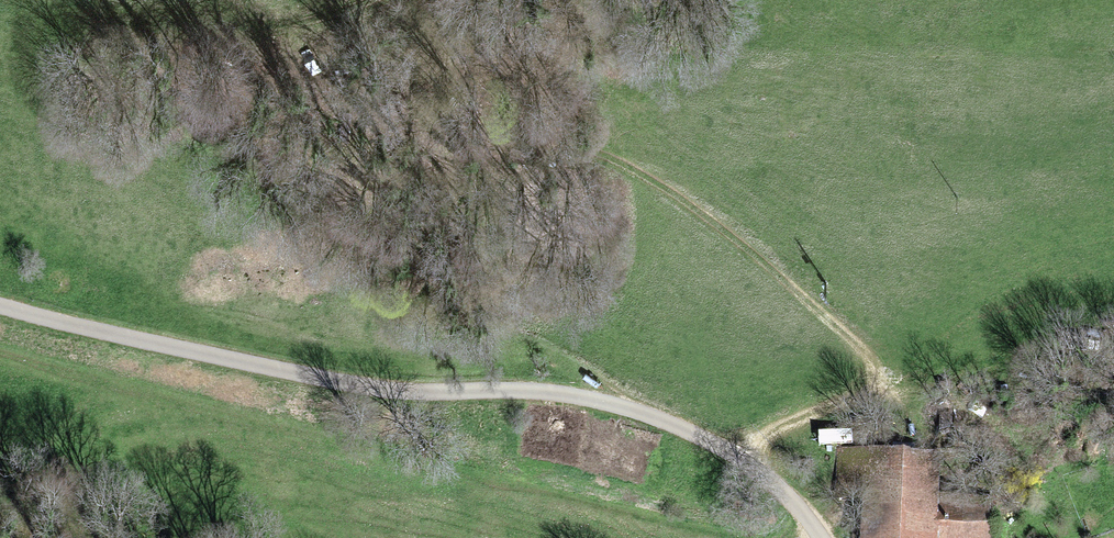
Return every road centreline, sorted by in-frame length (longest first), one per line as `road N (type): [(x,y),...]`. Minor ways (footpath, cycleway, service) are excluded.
road 1 (track): [(748,468),(759,444),(885,382),(728,237),(618,154),(494,112),(356,92),(286,37),(391,0)]
road 2 (unclassified): [(822,537),(748,468),(658,420),(601,400),(383,392),(196,358),(0,310)]

